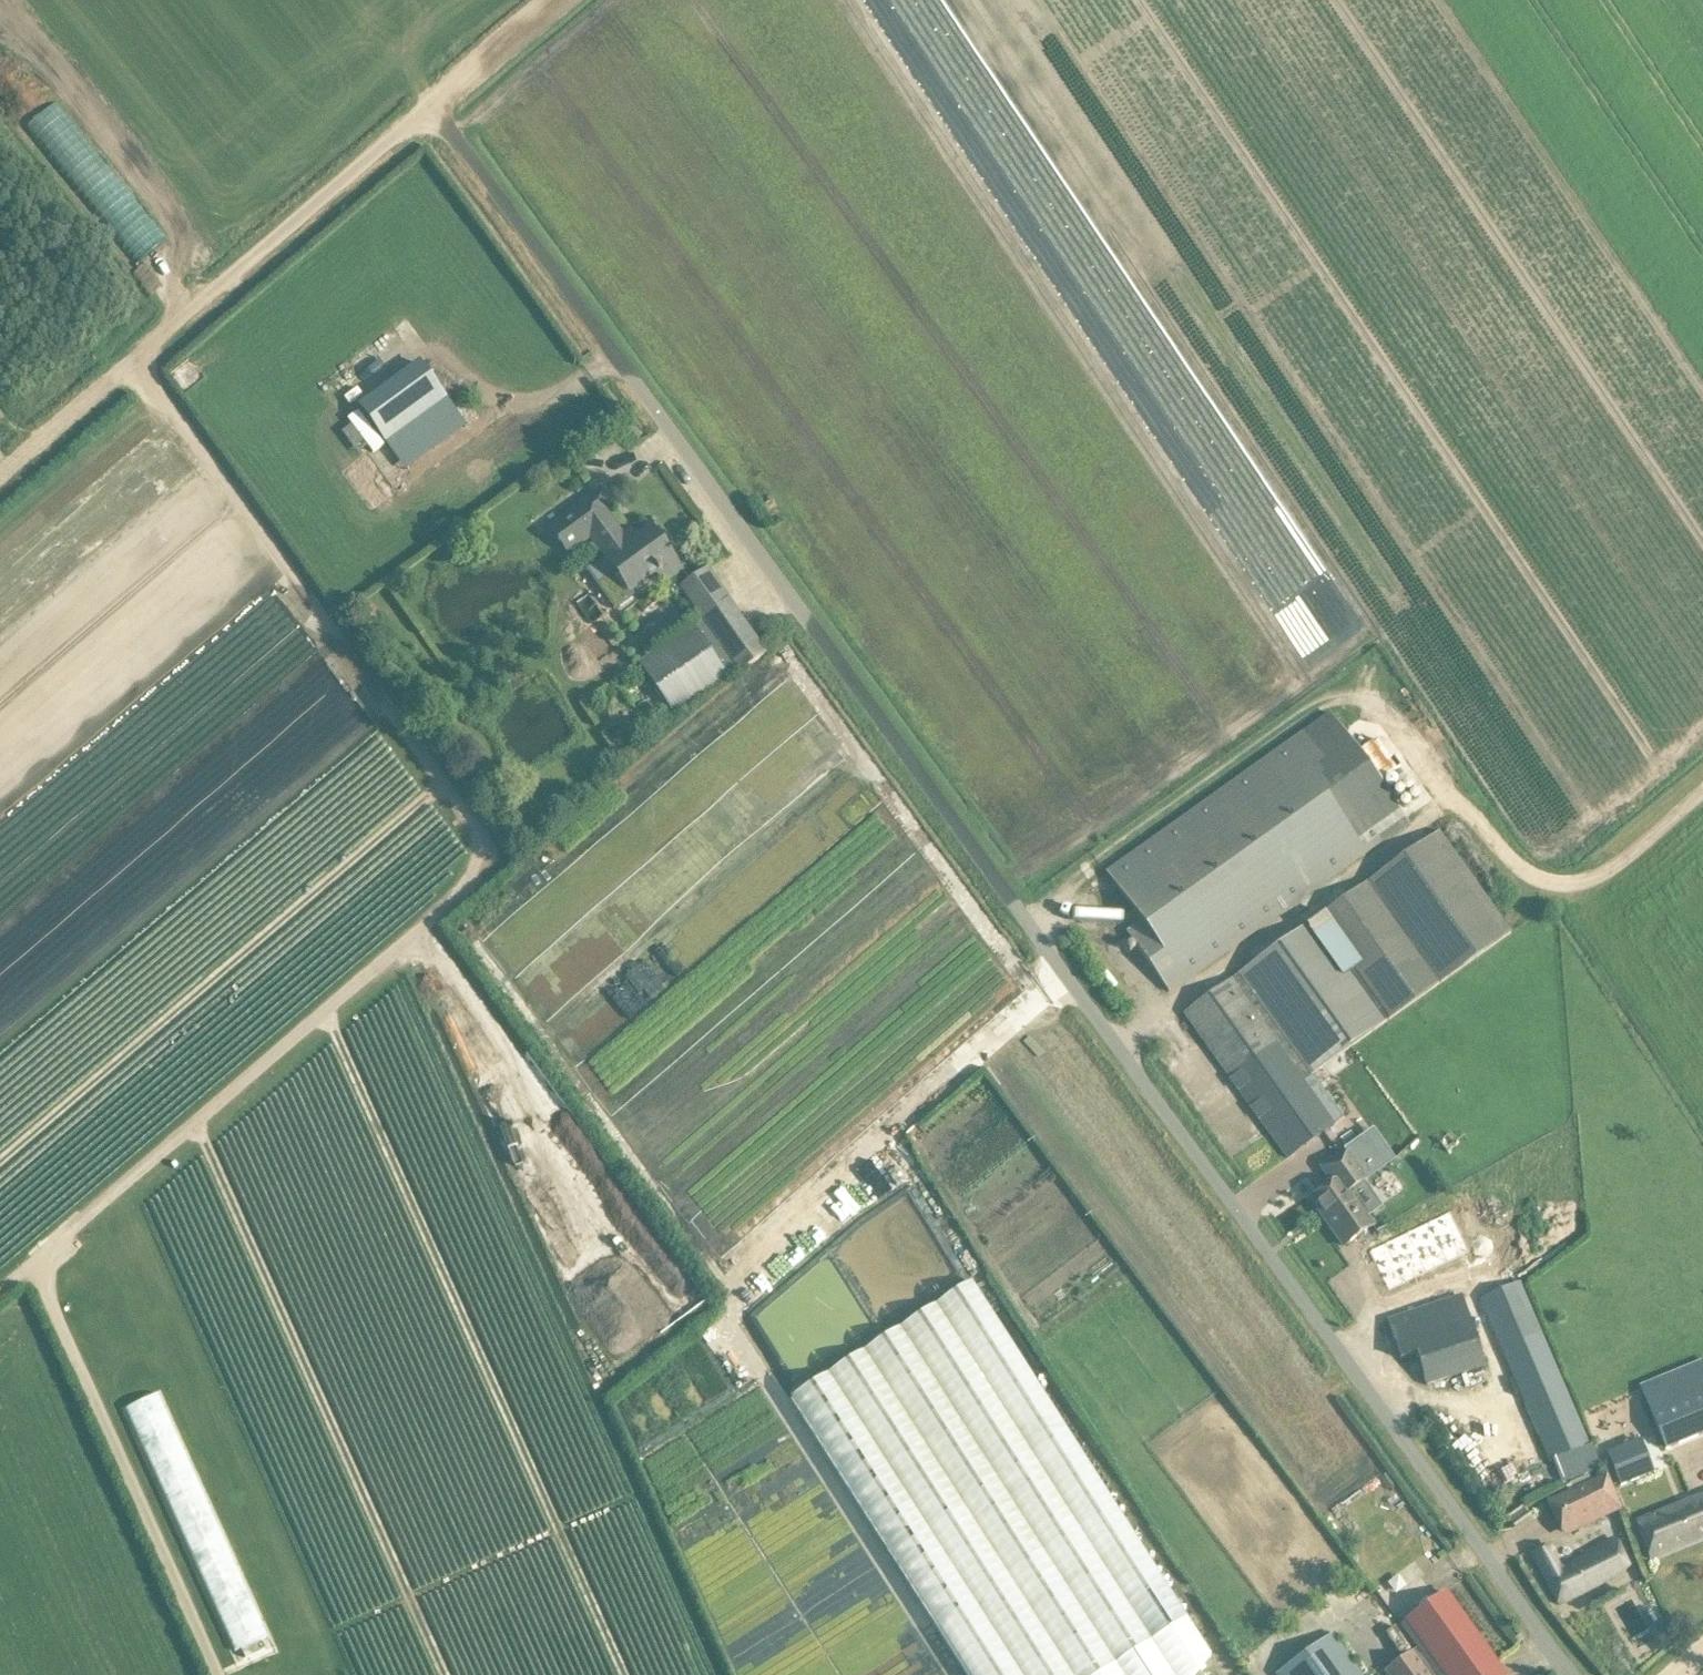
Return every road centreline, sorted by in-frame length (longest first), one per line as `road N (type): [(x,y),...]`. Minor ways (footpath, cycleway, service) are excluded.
road 1 (unclassified): [(1572,1674),(430,107),(137,357)]
road 2 (track): [(8,466),(137,357)]
road 3 (track): [(556,0),(430,107)]

